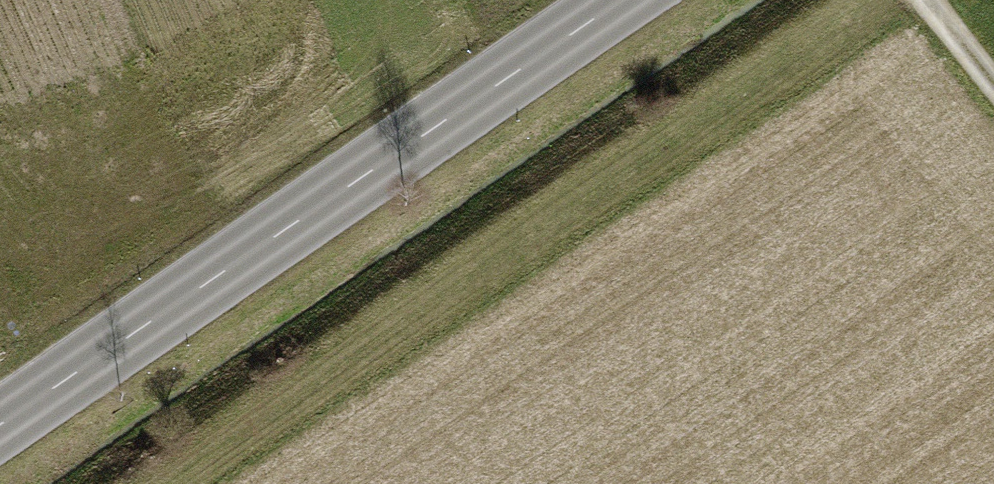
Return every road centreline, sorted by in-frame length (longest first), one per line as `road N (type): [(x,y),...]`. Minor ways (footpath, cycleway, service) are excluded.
road 1 (track): [(159,483),(871,0)]
road 2 (secondary): [(0,424),(619,0)]

